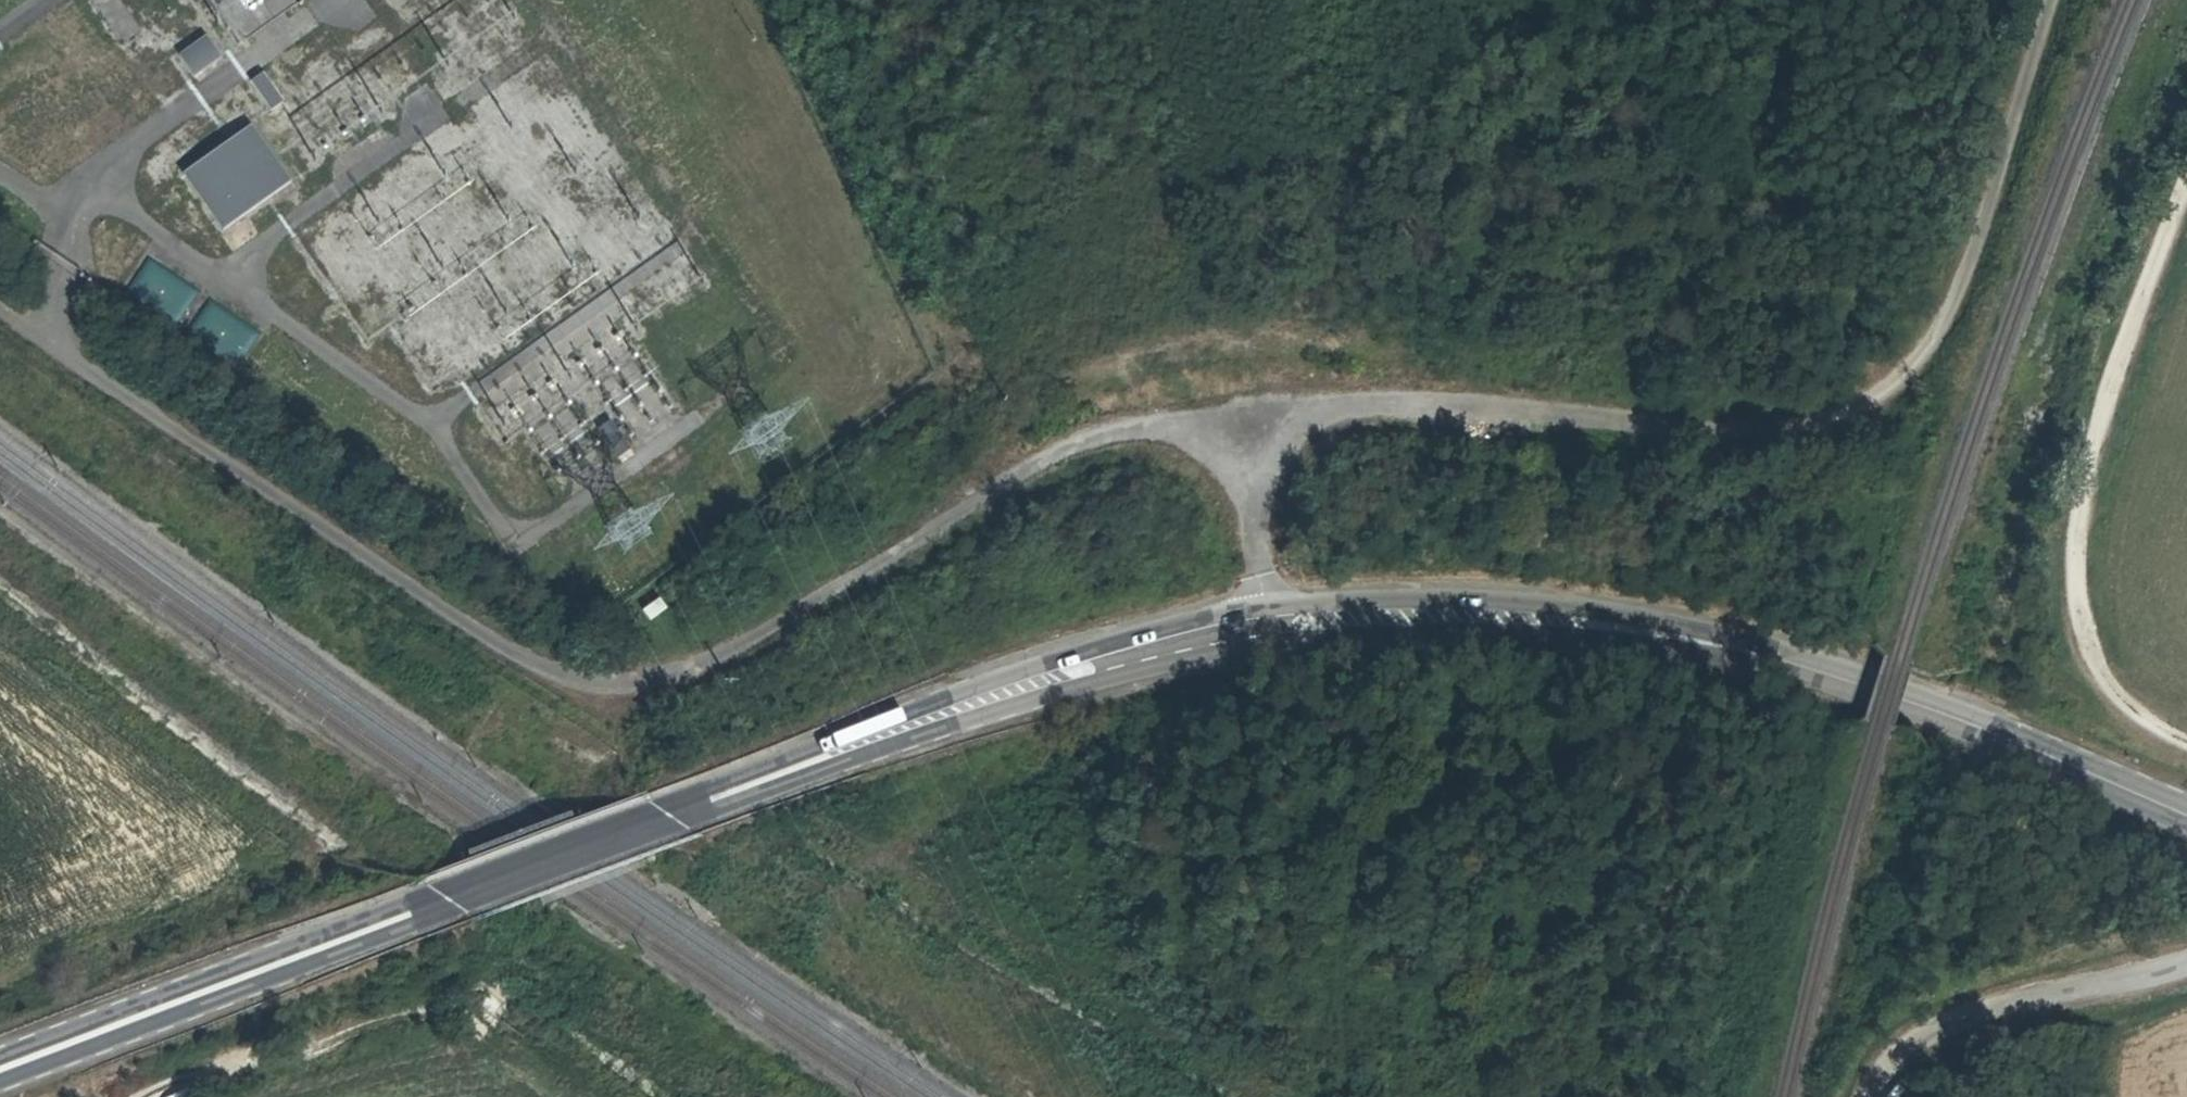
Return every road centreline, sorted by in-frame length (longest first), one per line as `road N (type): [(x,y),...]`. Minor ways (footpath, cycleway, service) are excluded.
road 1 (unclassified): [(1245,413),(1096,435),(755,636),(688,670),(598,683),(516,652),(390,574),(30,324)]
road 2 (secondary): [(1280,632),(1167,643),(1042,677),(0,1070)]
road 3 (unclassified): [(2047,0),(1942,310),(1917,351),(1857,398),(1772,428),(1522,400),(1347,400),(1245,413)]
road 4 (secondary): [(2186,815),(1897,699),(1611,624),(1455,613),(1280,632)]
road 5 (track): [(2186,196),(2121,343),(2091,446),(2076,551),(2103,673),(2121,702),(2186,740)]
road 6 (track): [(792,0),(975,367)]
road 7 (unclassified): [(1877,1096),(1909,1048),(2017,1005),(2186,965)]
road 8 (unclassified): [(1245,413),(1280,632)]

